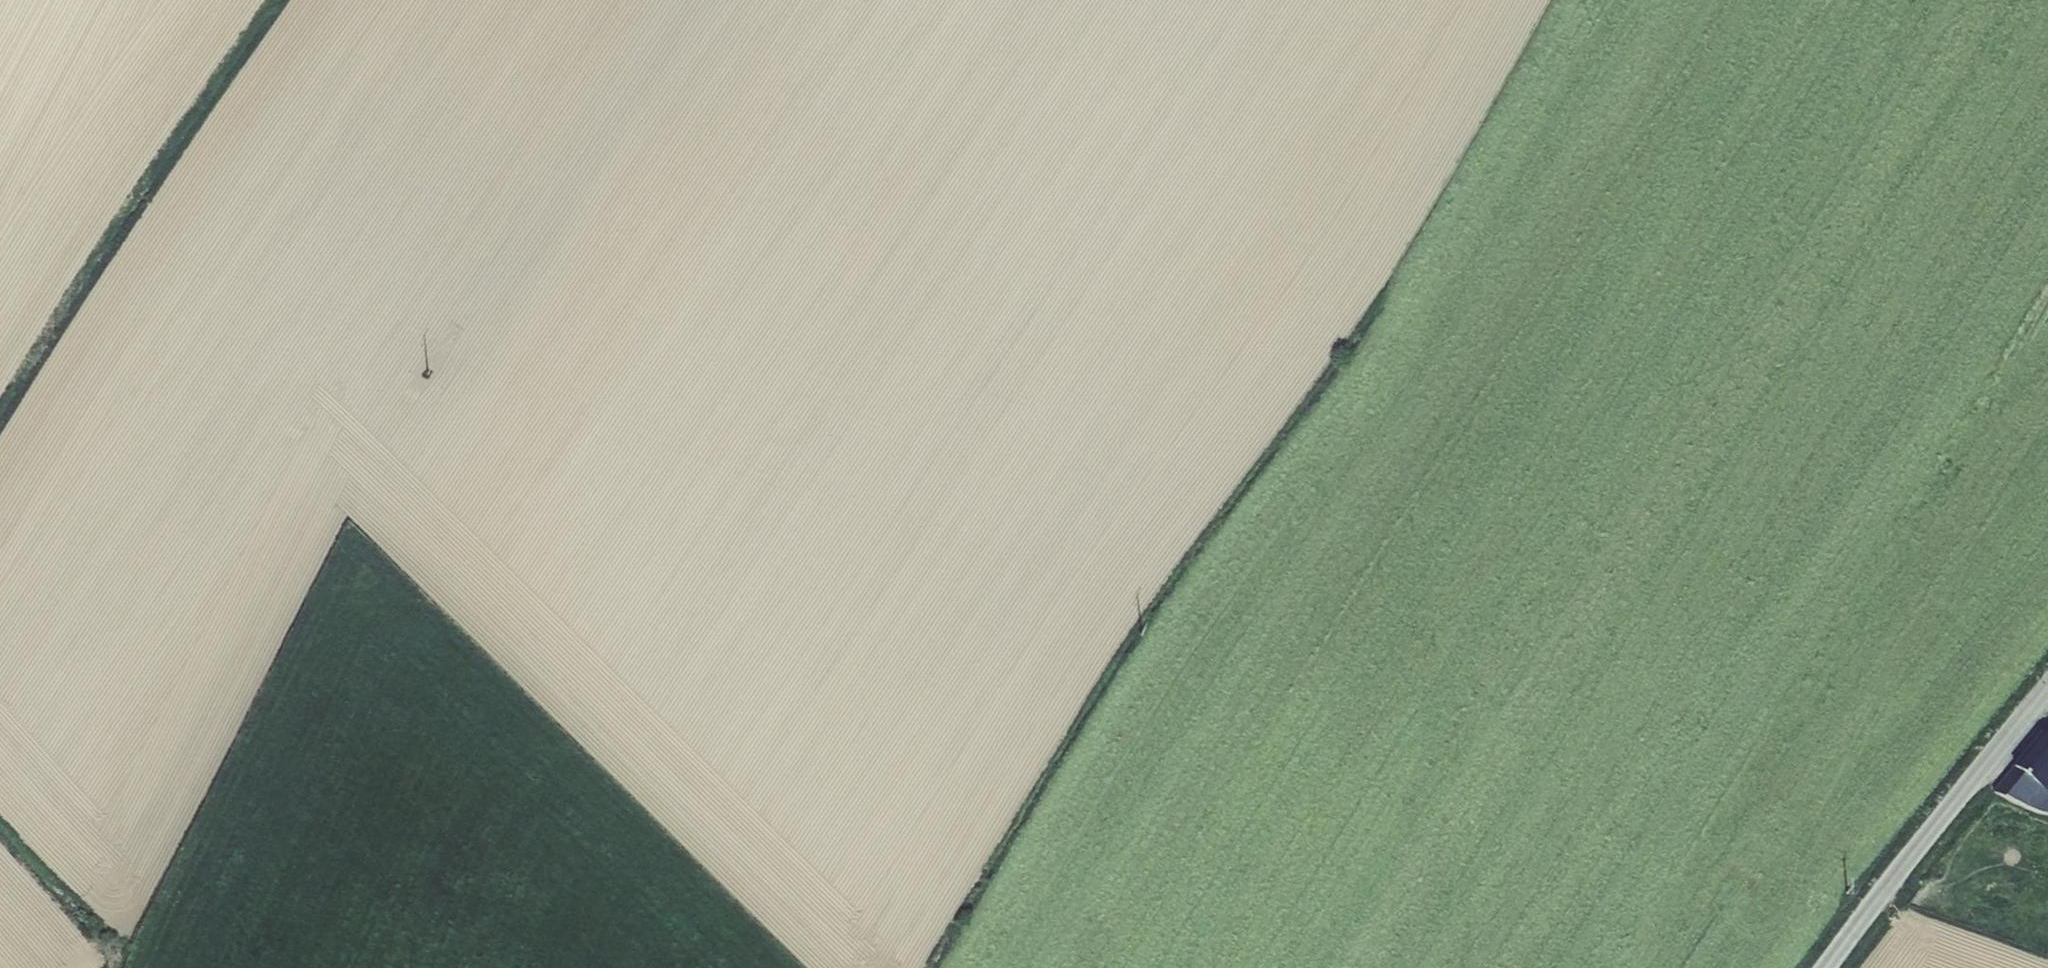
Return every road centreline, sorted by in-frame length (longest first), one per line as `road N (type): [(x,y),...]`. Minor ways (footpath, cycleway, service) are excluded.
road 1 (unclassified): [(1826,967),(2047,688)]

